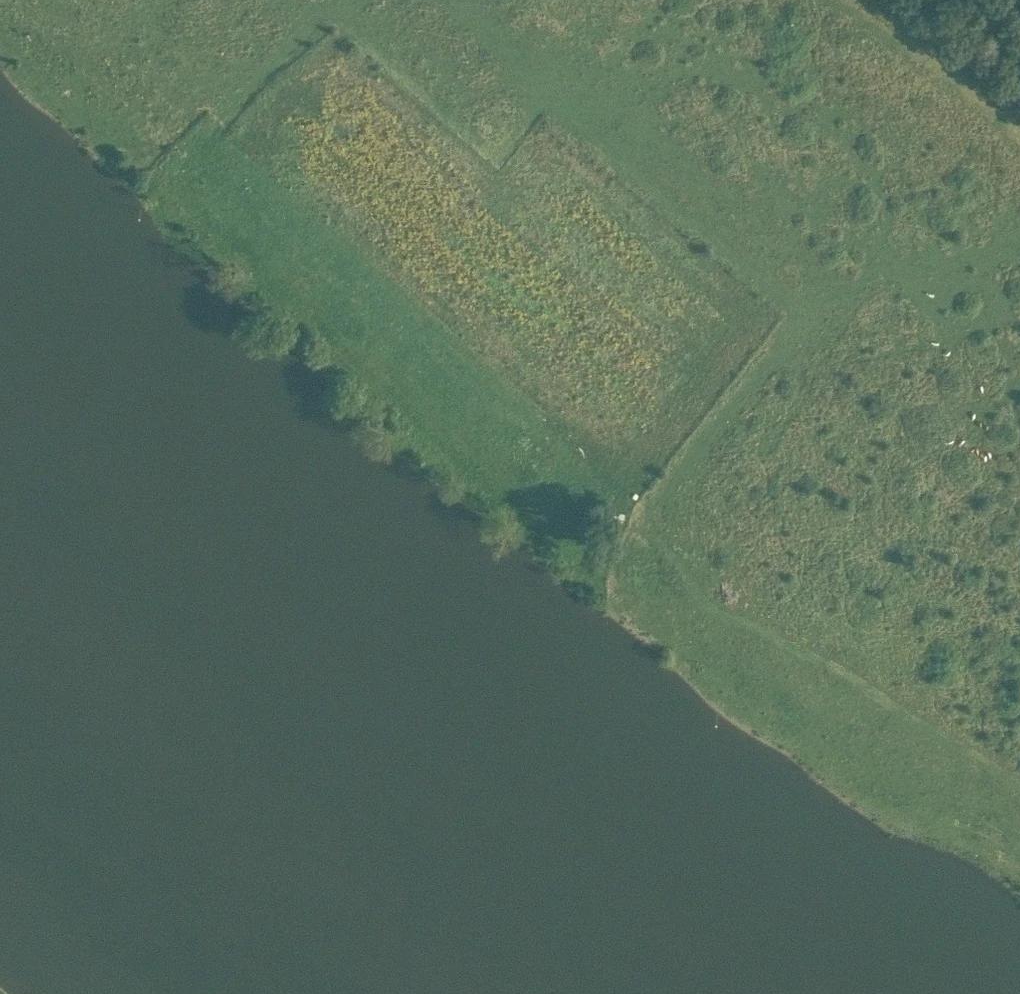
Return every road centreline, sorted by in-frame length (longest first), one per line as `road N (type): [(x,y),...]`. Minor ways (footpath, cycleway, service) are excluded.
road 1 (track): [(890,0),(1019,103)]

